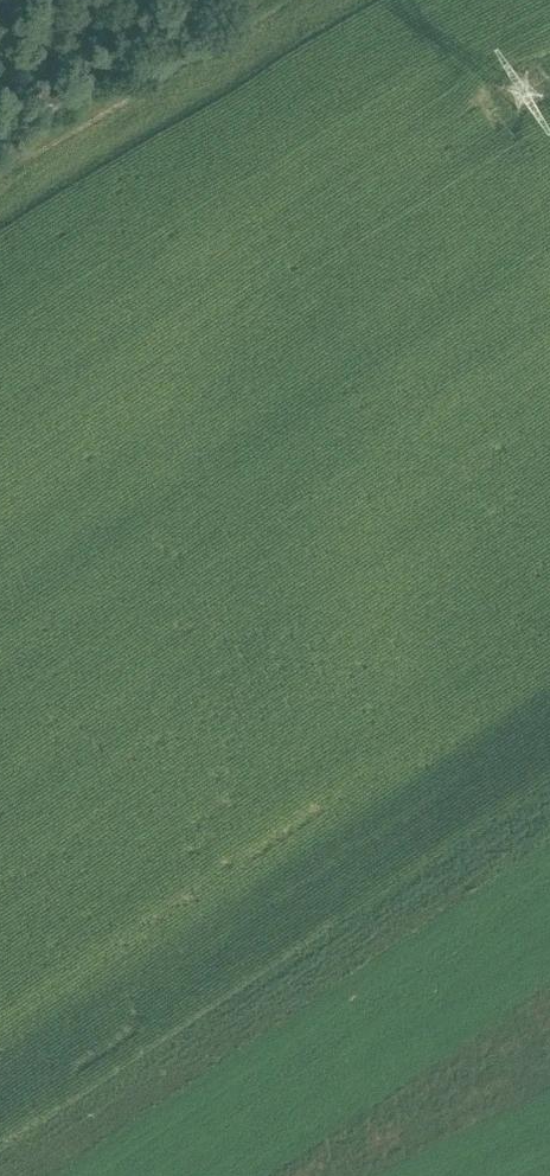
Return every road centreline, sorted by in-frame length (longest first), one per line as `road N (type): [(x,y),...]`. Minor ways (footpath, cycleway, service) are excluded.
road 1 (track): [(0,177),(280,0)]

